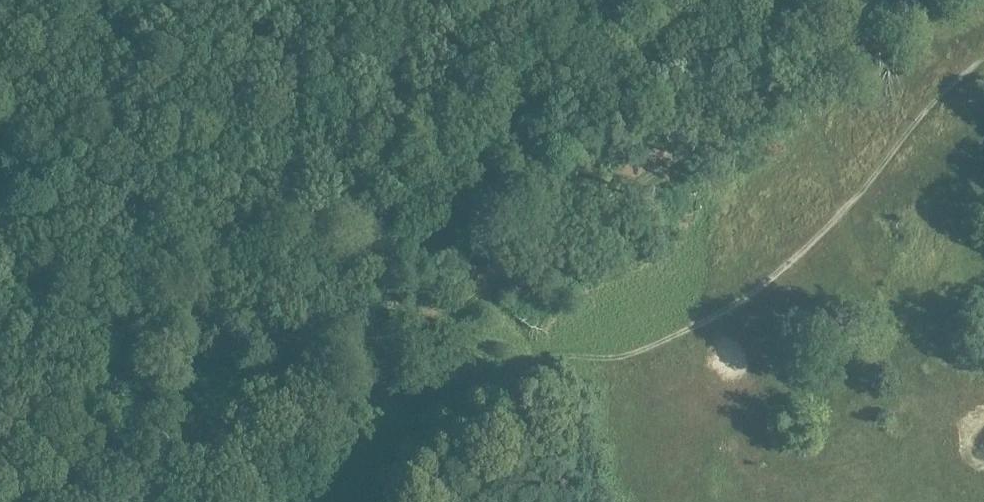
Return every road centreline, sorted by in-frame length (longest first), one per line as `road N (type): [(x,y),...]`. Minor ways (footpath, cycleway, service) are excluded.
road 1 (track): [(0,457),(209,298),(655,0)]

